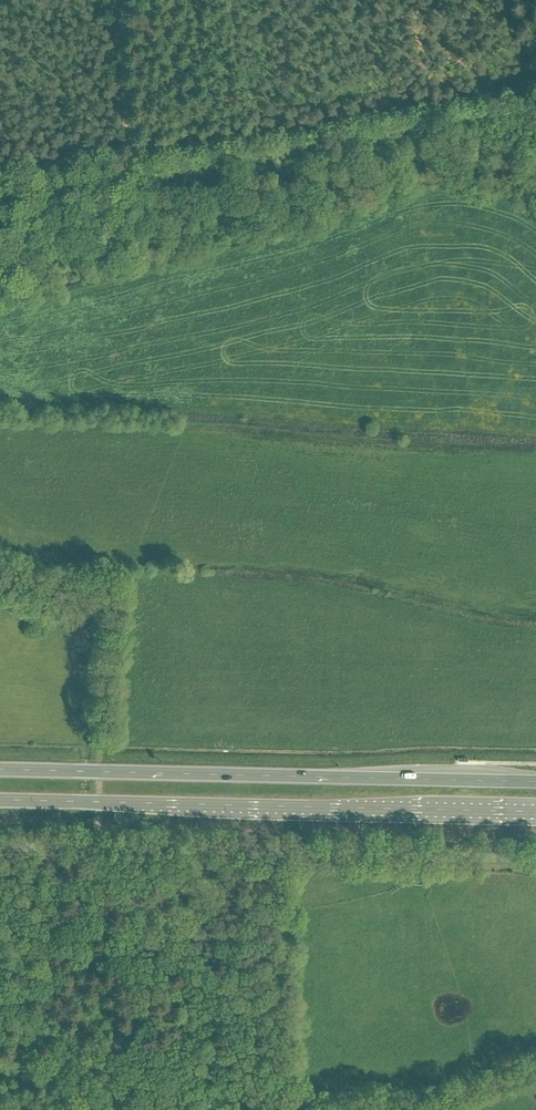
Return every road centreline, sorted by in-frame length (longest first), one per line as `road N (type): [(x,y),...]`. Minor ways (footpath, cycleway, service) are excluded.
road 1 (primary): [(0,799),(535,812)]
road 2 (unclassified): [(0,847),(535,859)]
road 3 (primary): [(535,781),(0,769)]

